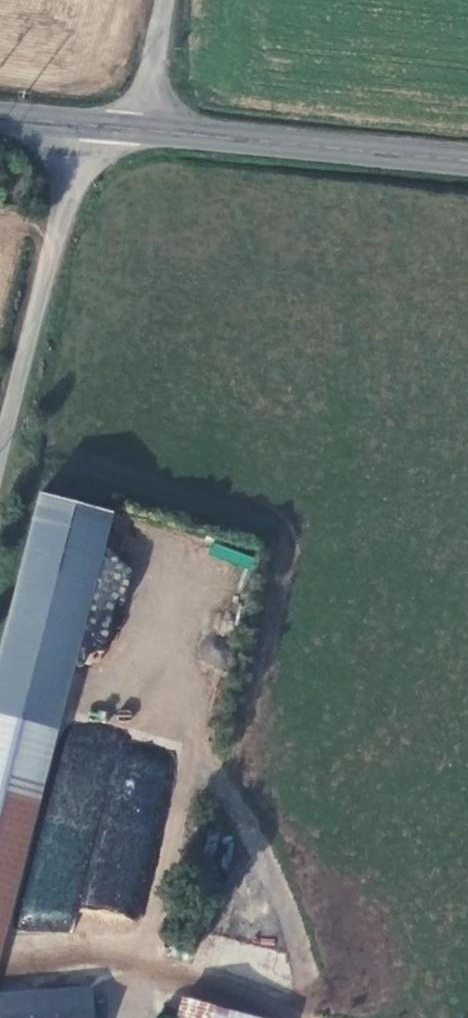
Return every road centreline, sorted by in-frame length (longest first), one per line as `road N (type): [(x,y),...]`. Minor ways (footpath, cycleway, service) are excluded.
road 1 (unclassified): [(89,122),(0,471)]
road 2 (secondary): [(145,128),(467,158)]
road 3 (unclassified): [(145,128),(165,0)]

